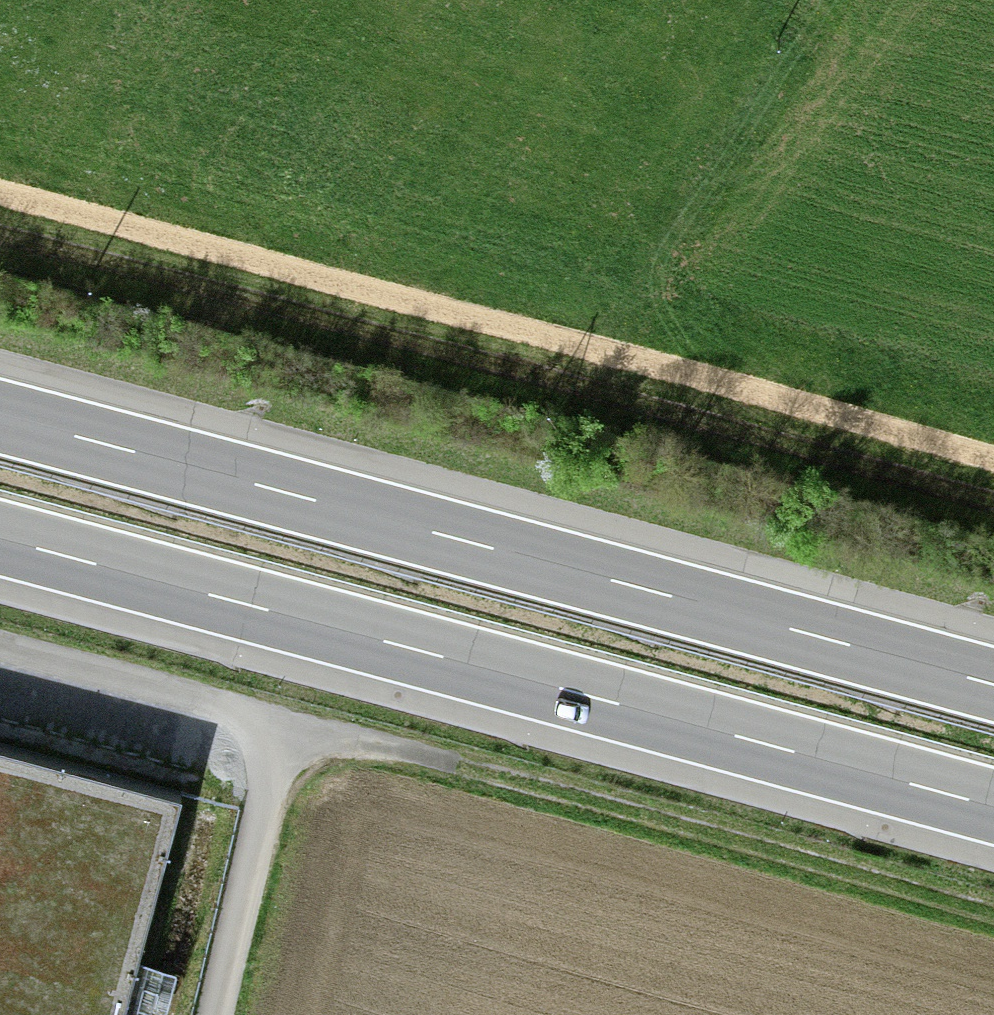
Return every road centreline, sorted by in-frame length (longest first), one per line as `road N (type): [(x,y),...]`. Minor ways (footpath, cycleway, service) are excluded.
road 1 (track): [(0,197),(993,469)]
road 2 (track): [(0,236),(993,504)]
road 3 (motorway): [(993,684),(0,417)]
road 4 (motorway): [(0,540),(993,806)]
road 5 (track): [(993,926),(283,724)]

